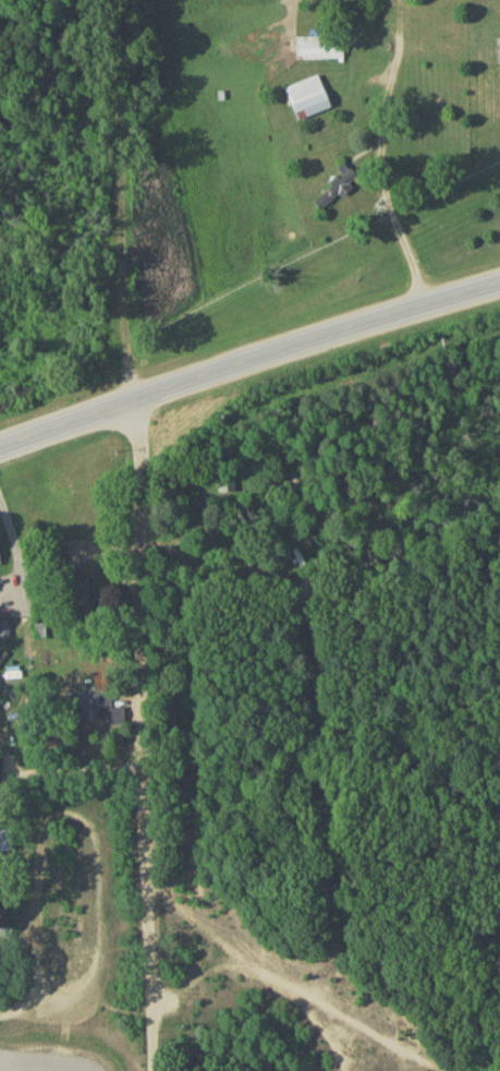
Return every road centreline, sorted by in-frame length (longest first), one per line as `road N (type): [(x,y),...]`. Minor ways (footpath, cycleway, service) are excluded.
road 1 (residential): [(148,1070),(139,398)]
road 2 (secondary): [(0,449),(499,286)]

